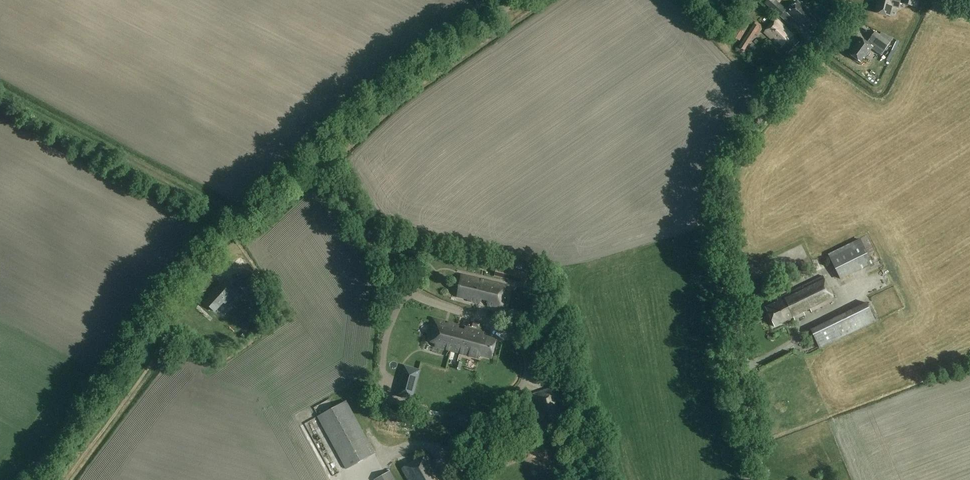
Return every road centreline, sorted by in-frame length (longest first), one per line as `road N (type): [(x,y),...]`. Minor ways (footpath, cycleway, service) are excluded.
road 1 (tertiary): [(749,479),(722,194),(755,122),(846,0)]
road 2 (unclassified): [(468,479),(478,438),(523,387),(523,350),(488,321),(424,299),(400,282),(318,153)]
road 3 (unclassified): [(33,479),(183,283),(318,153)]
road 4 (unclassified): [(318,153),(371,105),(519,0)]

